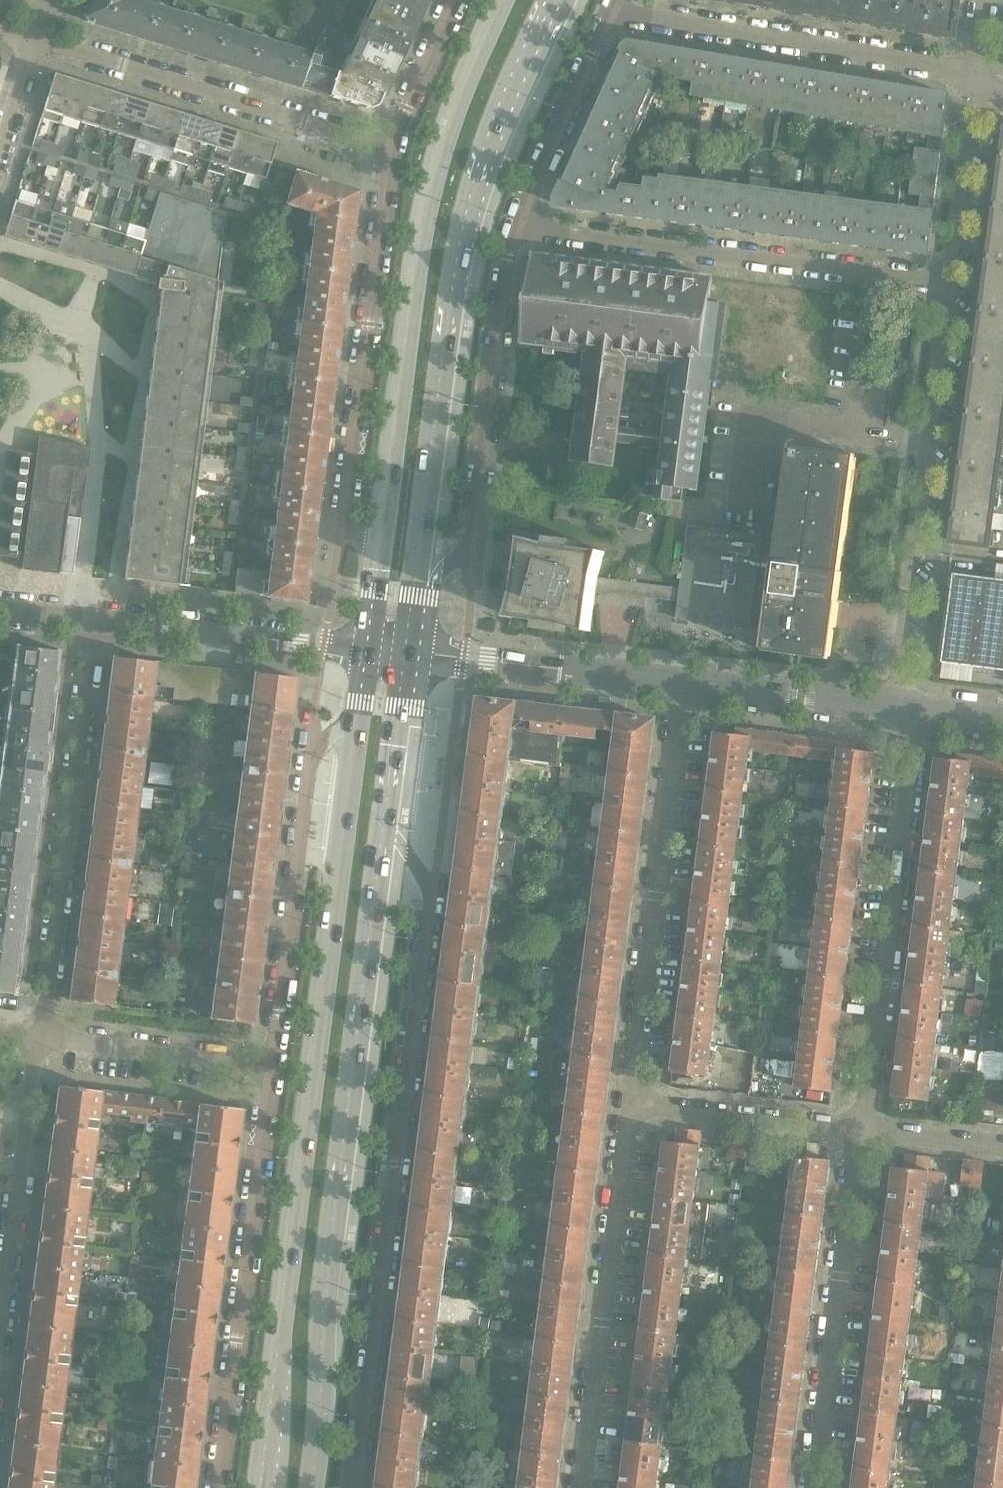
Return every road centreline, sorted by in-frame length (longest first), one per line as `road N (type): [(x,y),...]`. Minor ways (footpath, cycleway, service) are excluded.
road 1 (primary): [(357,720),(265,1487)]
road 2 (residential): [(355,1487),(444,800),(393,757)]
road 3 (primary): [(309,1487),(329,1262),(393,757)]
road 4 (primary): [(414,584),(468,218),(498,127),(557,0)]
road 5 (primary): [(503,0),(450,121),(430,198),(379,546)]
road 6 (residential): [(952,281),(517,229)]
road 7 (residential): [(952,281),(898,668),(905,707)]
road 8 (residential): [(905,707),(909,749),(863,1134)]
road 9 (residential): [(688,681),(630,1103)]
road 10 (residential): [(272,1065),(215,1487)]
road 11 (residential): [(40,1036),(97,620)]
road 12 (residential): [(393,148),(343,519),(379,546)]
road 13 (residential): [(78,617),(113,331),(93,306),(0,277)]
road 14 (residential): [(414,584),(470,547),(517,229)]
road 15 (residential): [(630,1103),(582,1487)]
road 16 (residential): [(393,148),(34,38)]
road 17 (residential): [(612,11),(949,69),(977,83)]
road 18 (residential): [(863,1134),(816,1487)]
road 19 (residential): [(310,760),(272,1065)]
road 20 (residential): [(0,1336),(40,1036)]
road 21 (residential): [(405,652),(688,681)]
road 22 (residential): [(365,648),(97,620)]
road 23 (residential): [(517,229),(612,11)]
road 24 (residential): [(630,1103),(863,1134)]
road 25 (residential): [(272,1065),(40,1036)]
road 26 (residential): [(688,681),(905,707)]
road 27 (residential): [(977,83),(952,281)]
road 28 (residential): [(455,0),(393,148)]
road 29 (residential): [(863,1134),(1002,1149)]

